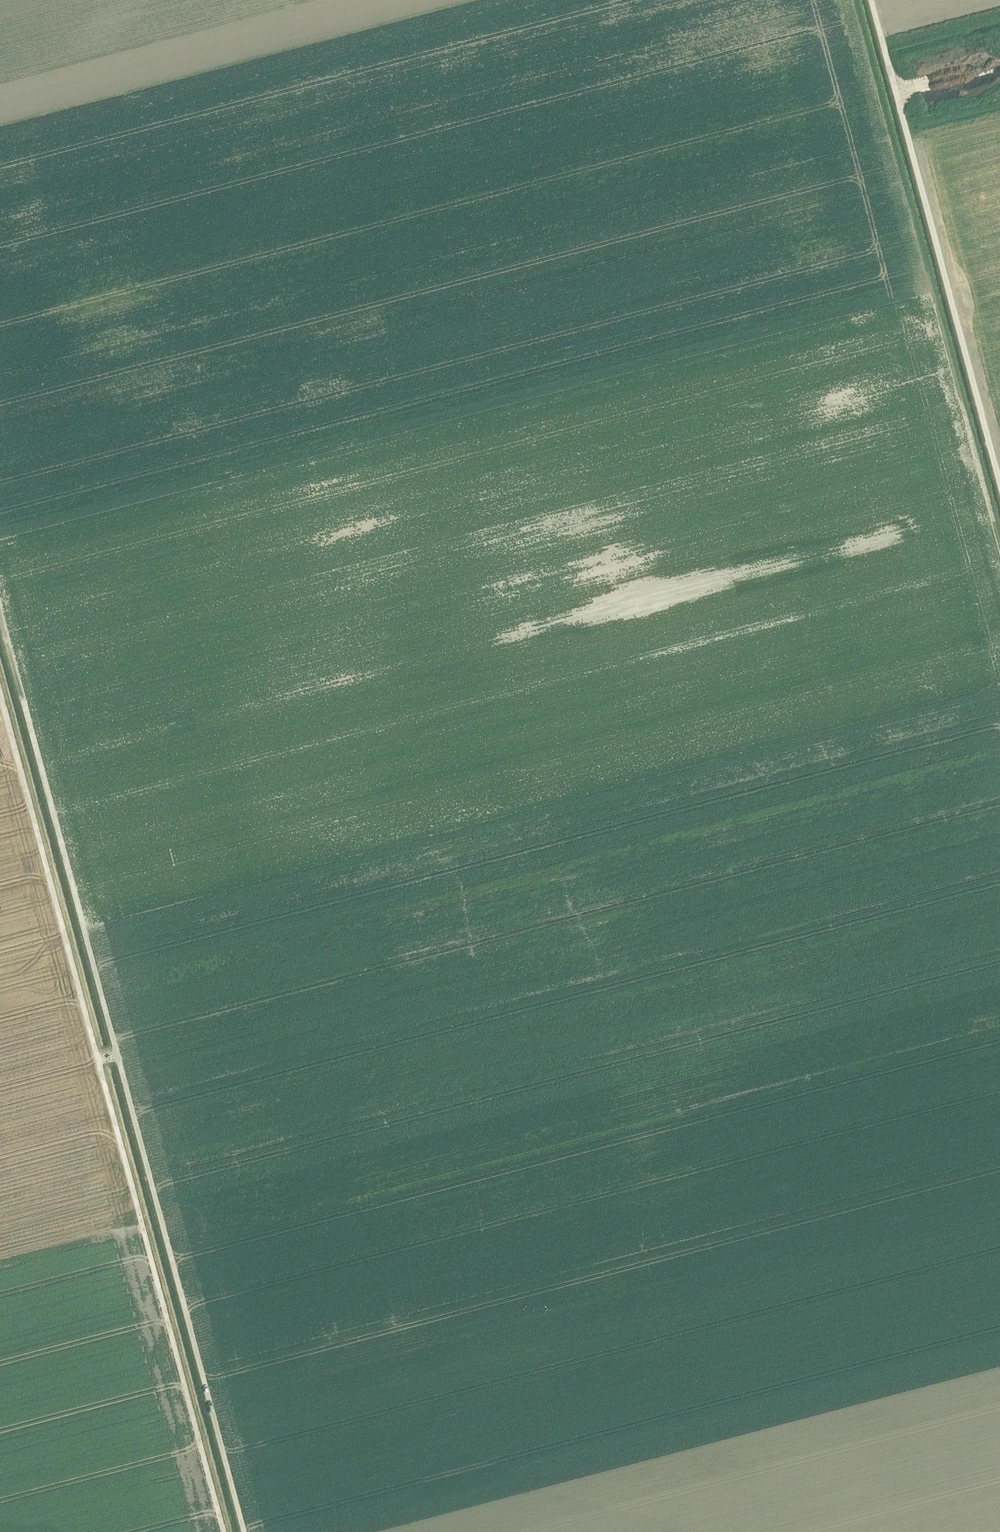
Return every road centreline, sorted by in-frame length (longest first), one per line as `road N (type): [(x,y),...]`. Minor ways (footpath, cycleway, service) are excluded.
road 1 (unclassified): [(999,483),(871,0)]

